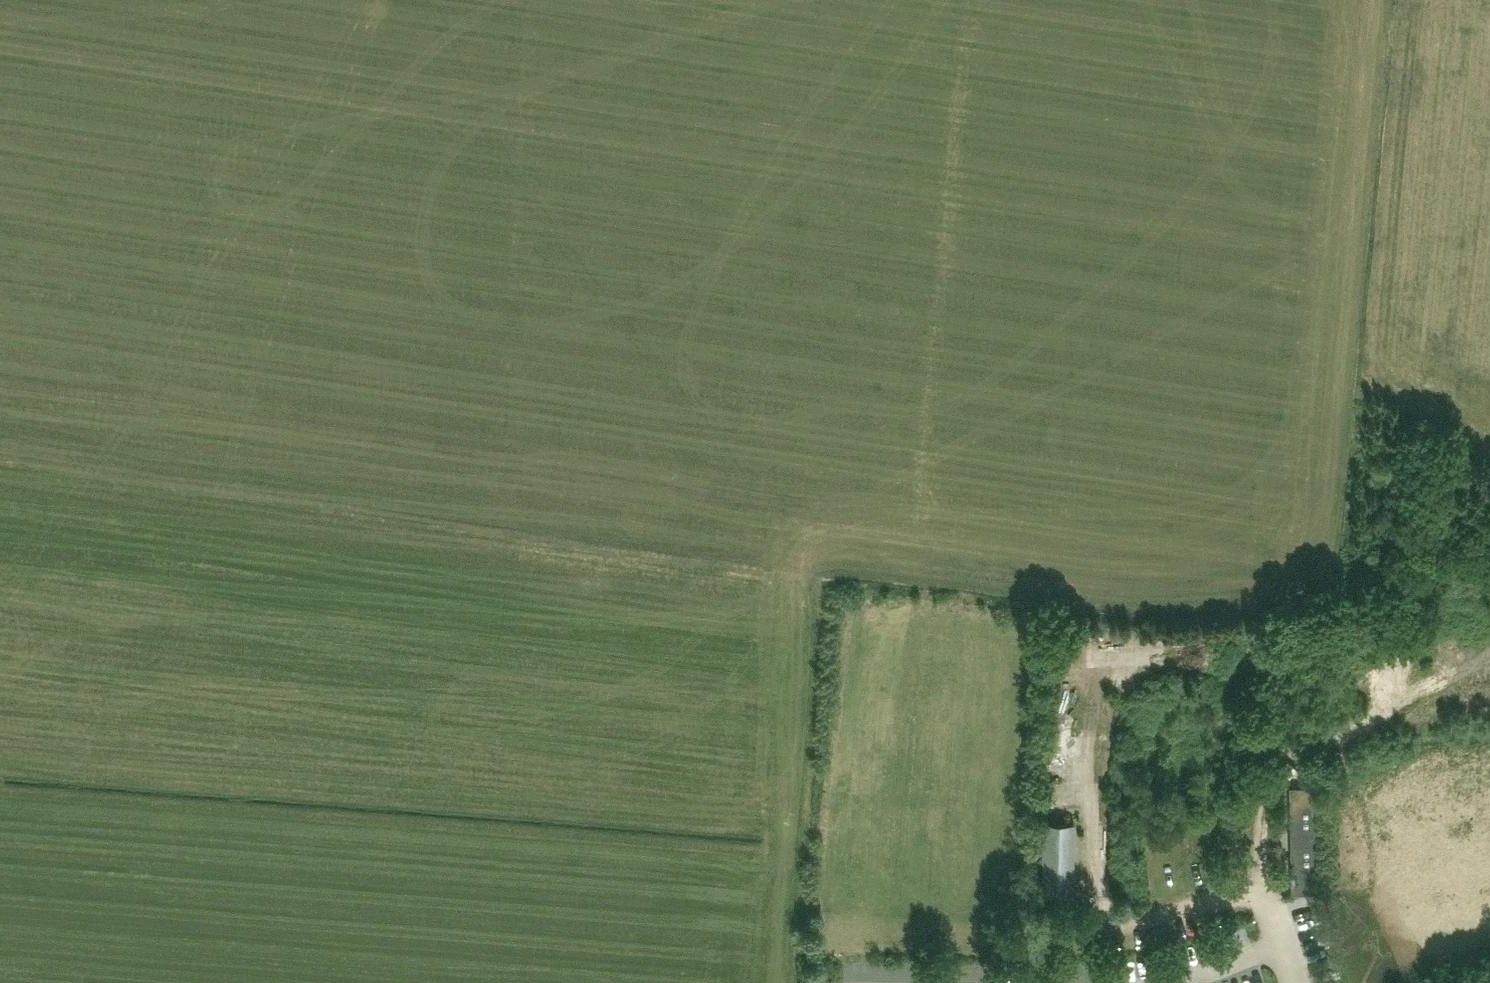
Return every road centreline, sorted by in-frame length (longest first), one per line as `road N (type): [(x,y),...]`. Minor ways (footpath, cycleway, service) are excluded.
road 1 (track): [(1267,893),(1262,837),(1288,754),(1314,733),(1423,689),(1489,649)]

